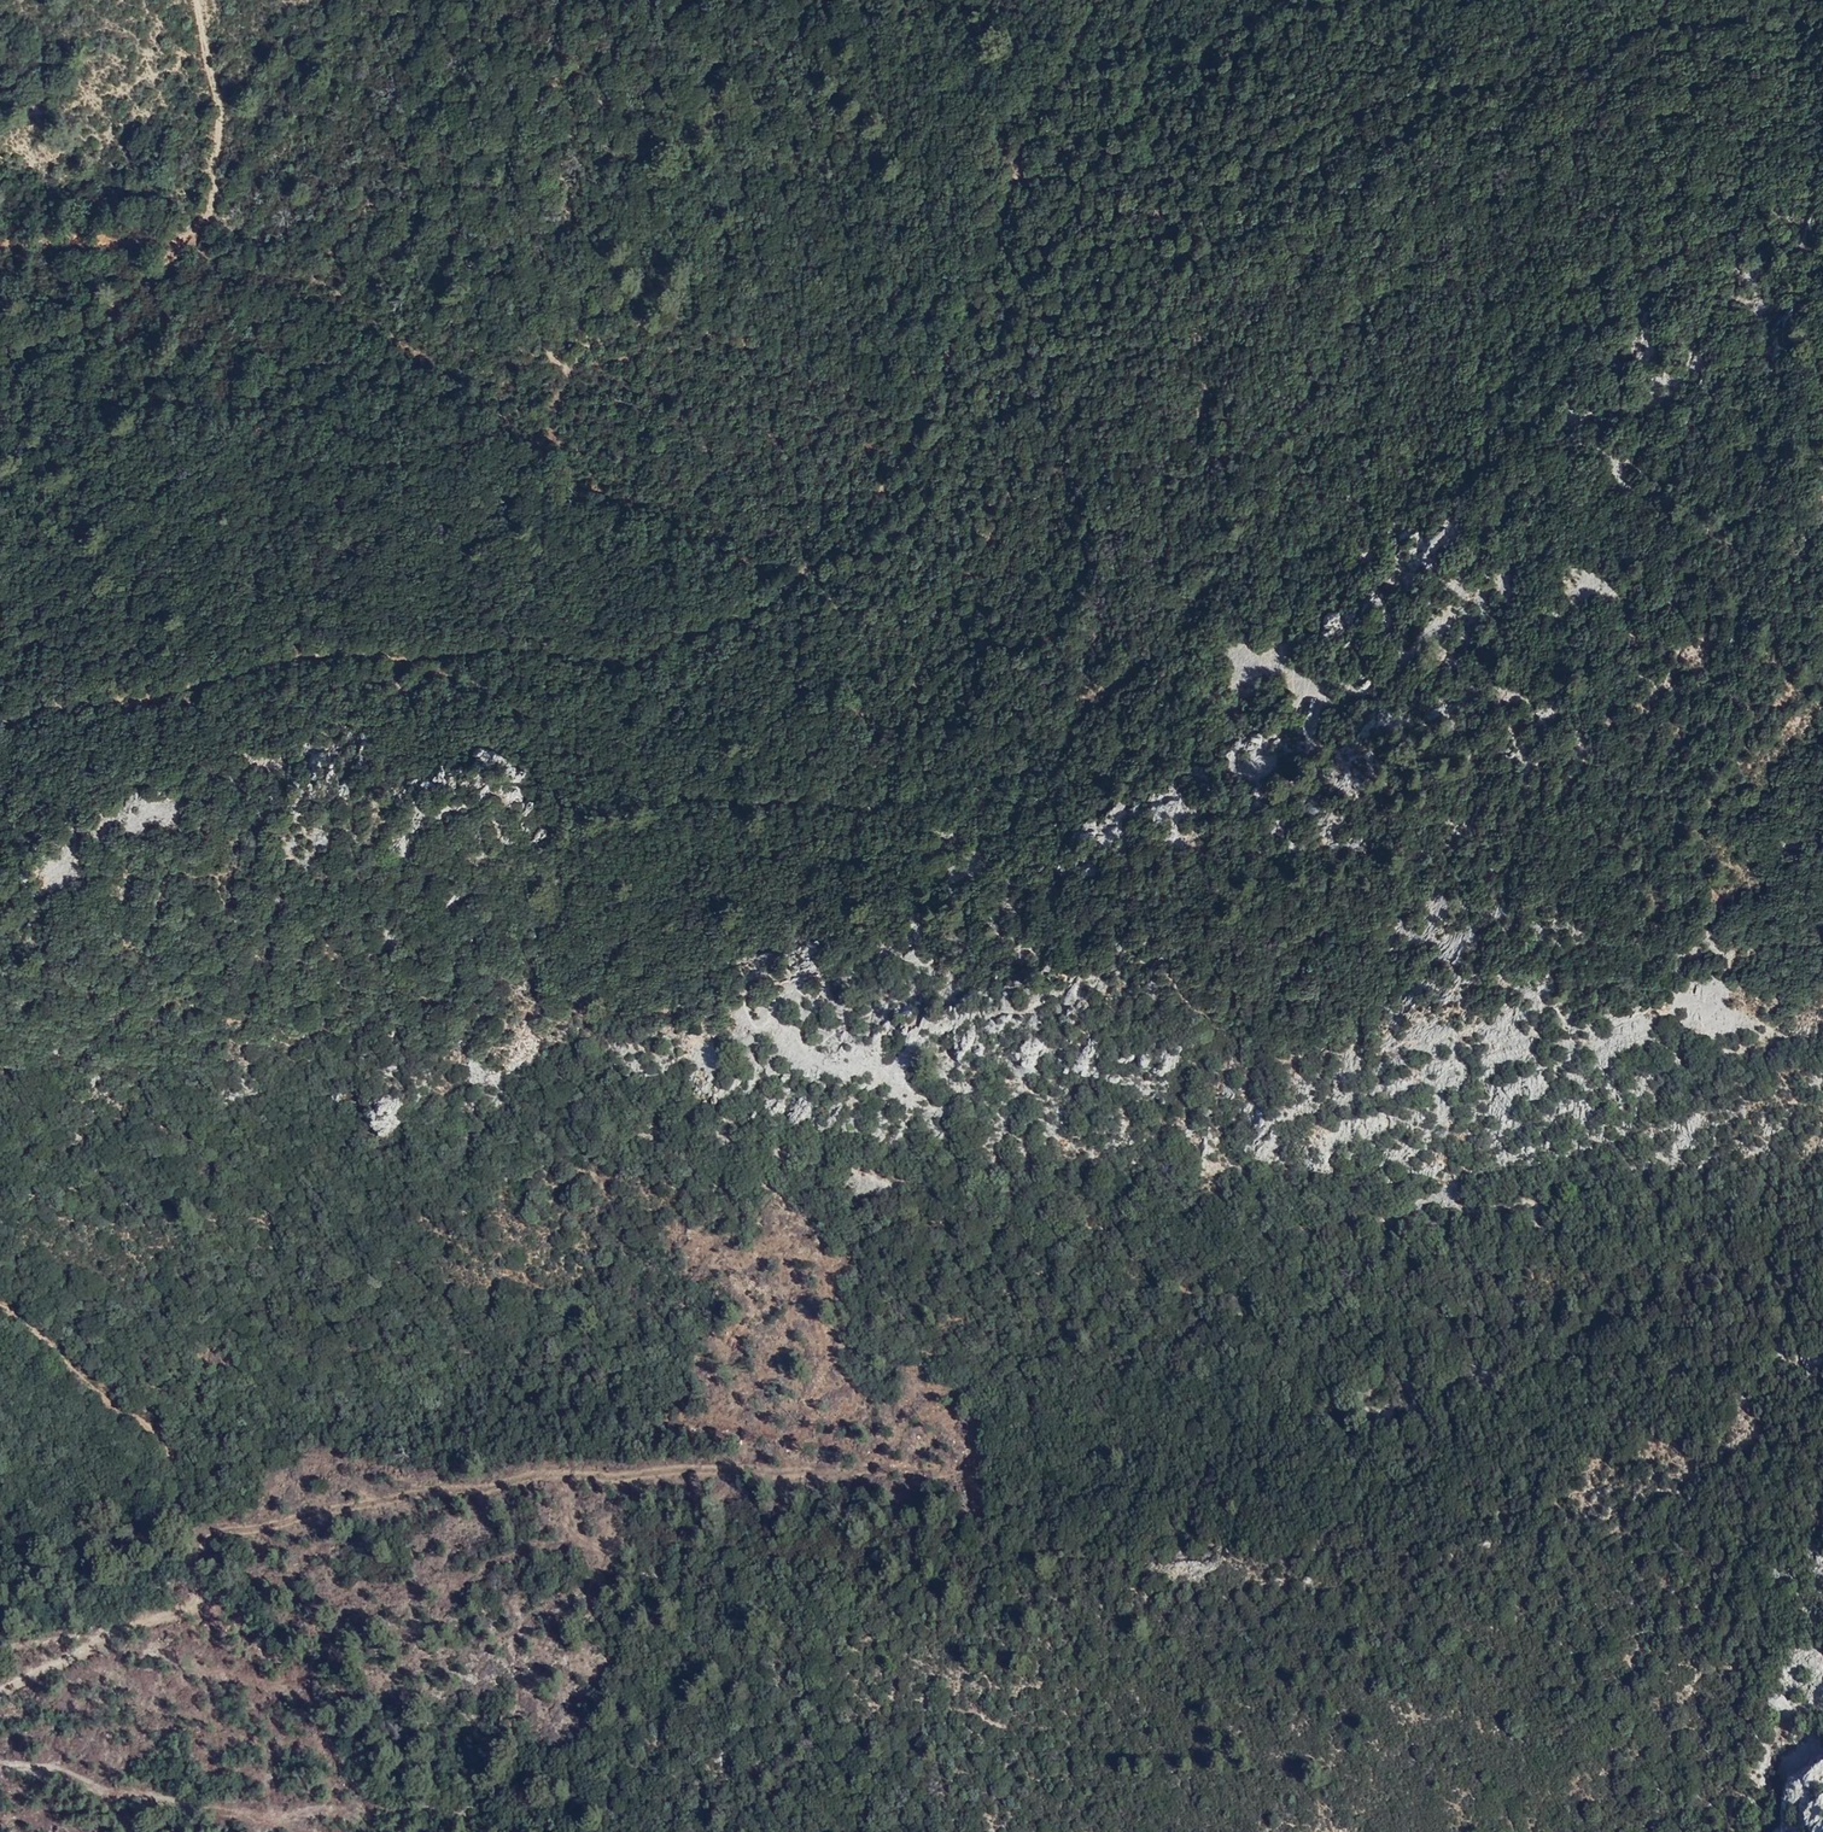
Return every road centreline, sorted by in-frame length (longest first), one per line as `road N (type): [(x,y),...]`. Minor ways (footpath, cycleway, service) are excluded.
road 1 (track): [(0,718),(363,657),(681,644),(779,577),(864,476),(937,363),(1015,180),(1279,0)]
road 2 (track): [(0,1692),(190,1592),(191,1501),(155,1432),(54,1341),(0,1311)]
road 3 (track): [(1107,0),(1015,180)]

